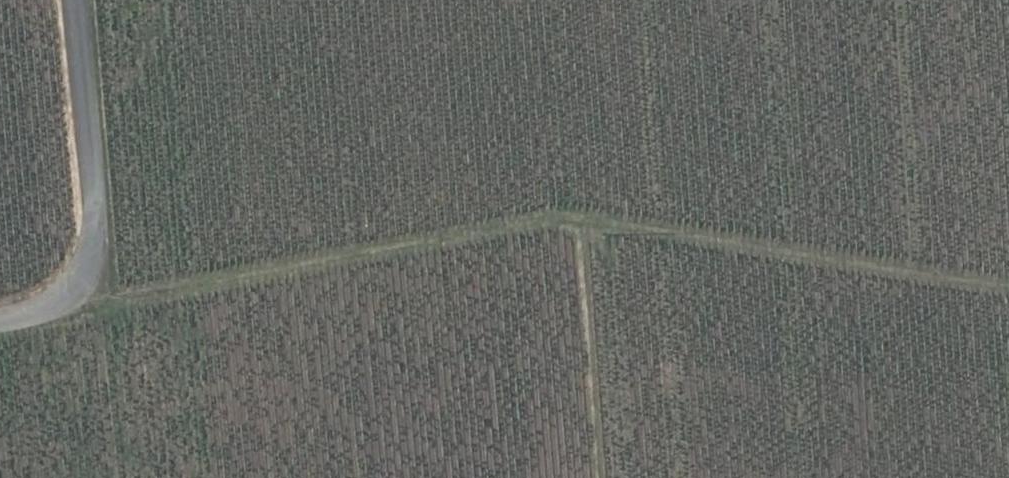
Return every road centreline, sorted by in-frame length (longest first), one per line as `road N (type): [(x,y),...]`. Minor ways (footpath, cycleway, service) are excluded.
road 1 (track): [(70,293),(120,303),(557,218),(1008,290)]
road 2 (unclassified): [(75,0),(97,226),(90,257),(70,293),(0,323)]

